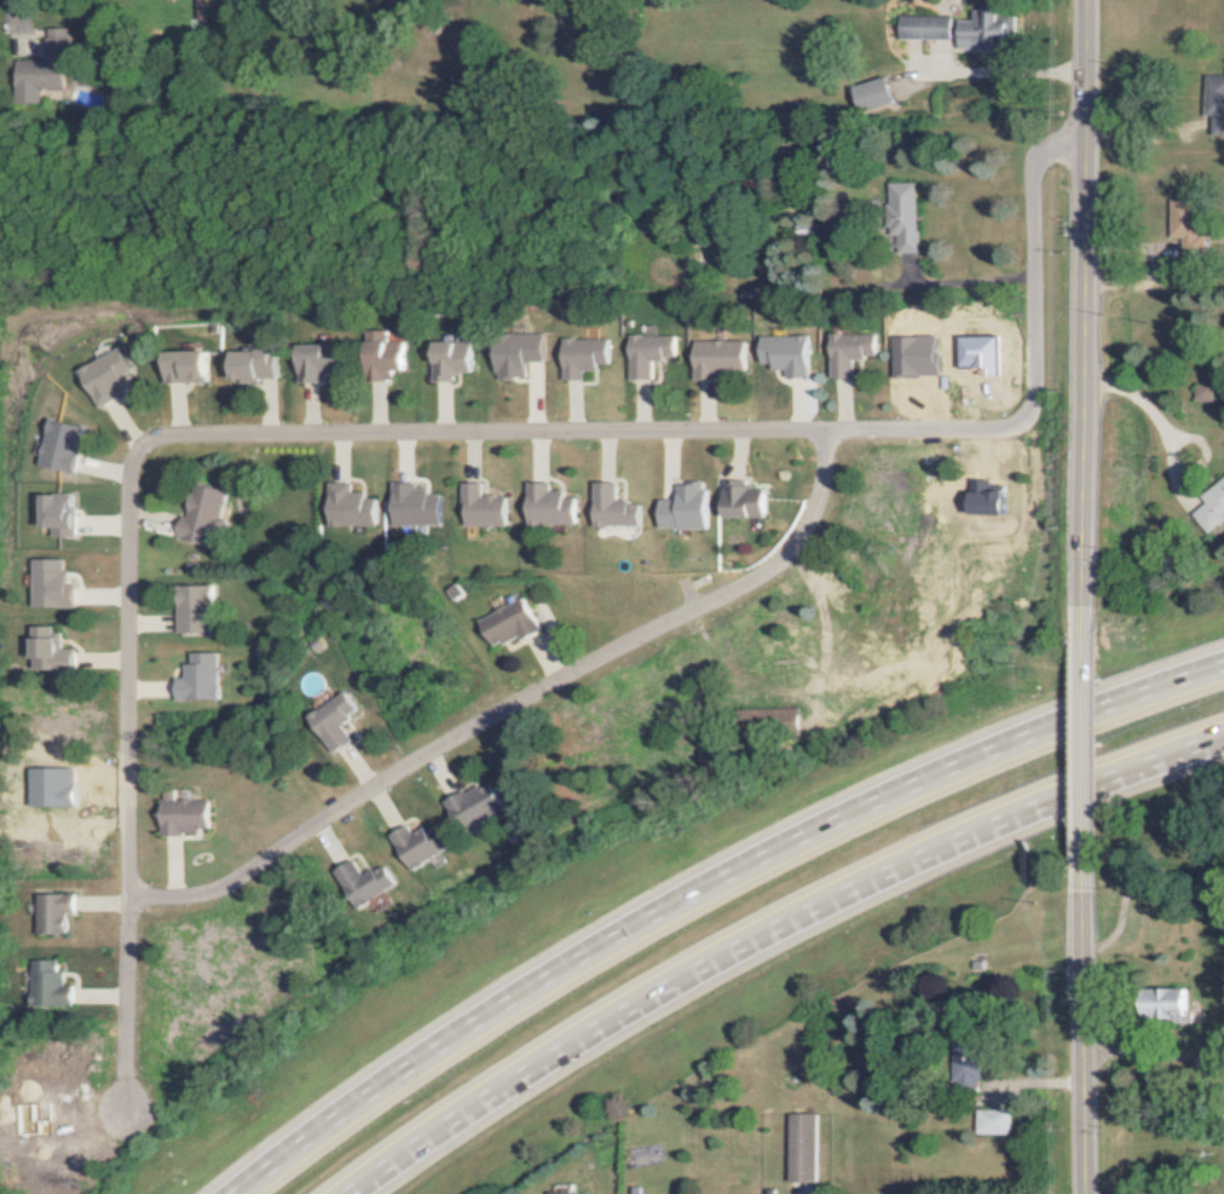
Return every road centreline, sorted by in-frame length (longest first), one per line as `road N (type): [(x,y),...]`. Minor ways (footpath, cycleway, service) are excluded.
road 1 (residential): [(1087,150),(1046,148),(1027,163),(1028,406),(1012,429),(140,442)]
road 2 (motorway): [(1223,668),(1010,742),(706,890),(445,1045),(232,1193)]
road 3 (motorway): [(343,1193),(547,1056),(741,946),(1015,806),(1223,738)]
road 4 (residential): [(123,900),(196,896),(224,886),(464,727),(780,566),(816,503),(824,433)]
road 5 (residential): [(140,442),(122,475),(123,1113)]
road 6 (residential): [(1085,607),(1087,0)]
road 7 (residential): [(1084,886),(1087,1193)]
road 8 (residential): [(1085,607),(1084,886)]

